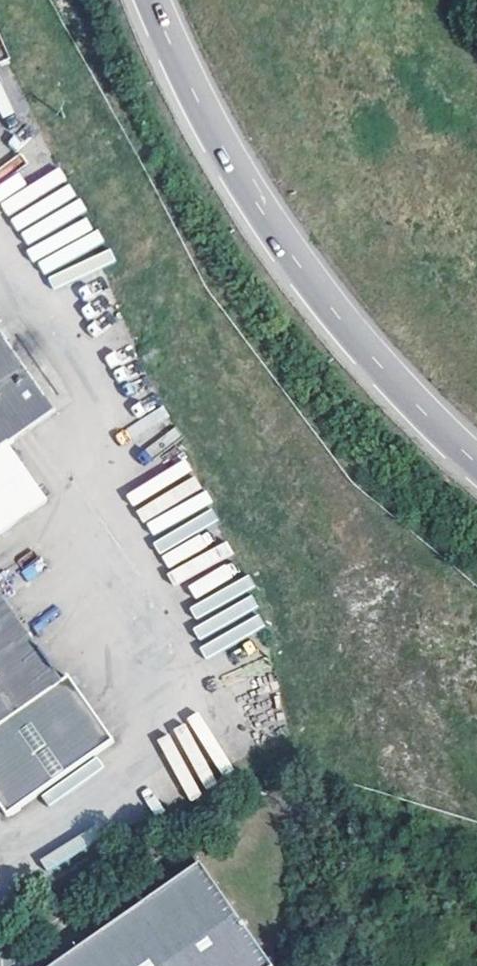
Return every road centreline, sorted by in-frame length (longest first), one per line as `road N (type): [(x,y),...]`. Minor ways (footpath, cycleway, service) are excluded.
road 1 (motorway): [(150,0),(217,149),(312,282),(435,425),(476,458)]

